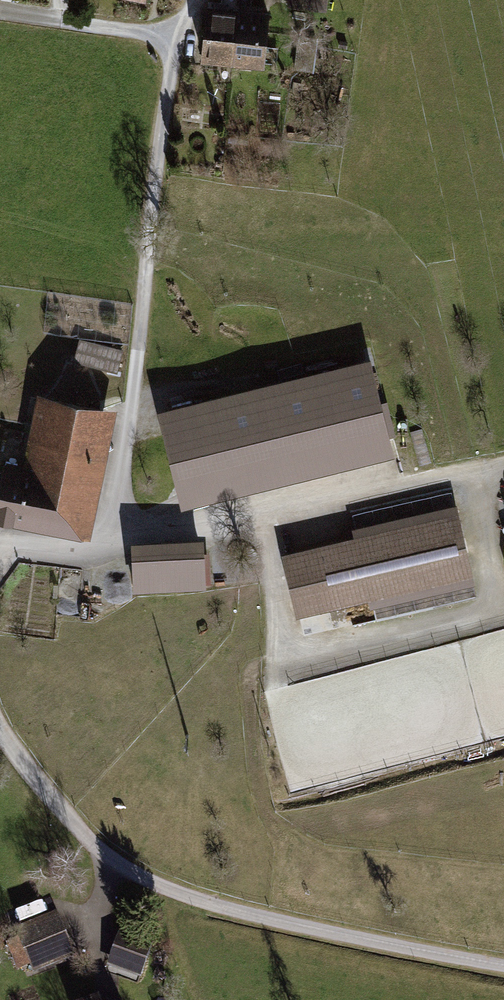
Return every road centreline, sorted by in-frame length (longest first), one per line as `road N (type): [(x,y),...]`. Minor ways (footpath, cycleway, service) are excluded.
road 1 (track): [(503,966),(364,943),(154,887),(77,830),(0,730)]
road 2 (track): [(0,557),(31,547),(95,551),(218,532),(503,467)]
road 3 (track): [(176,38),(117,543)]
road 4 (track): [(176,38),(0,16)]

